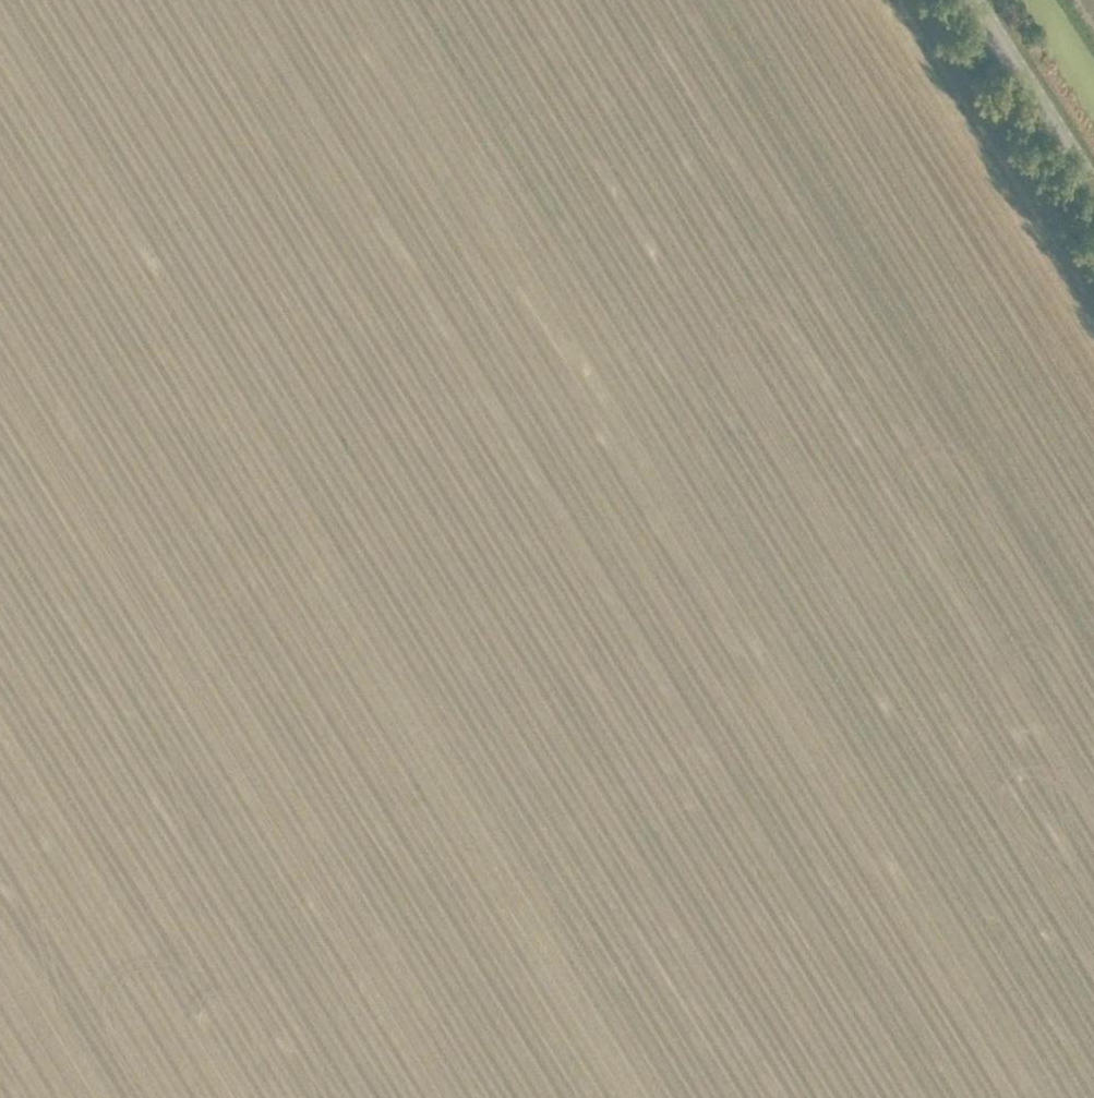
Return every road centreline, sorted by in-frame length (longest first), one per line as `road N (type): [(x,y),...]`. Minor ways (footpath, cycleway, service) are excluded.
road 1 (tertiary): [(1093,192),(971,0)]

